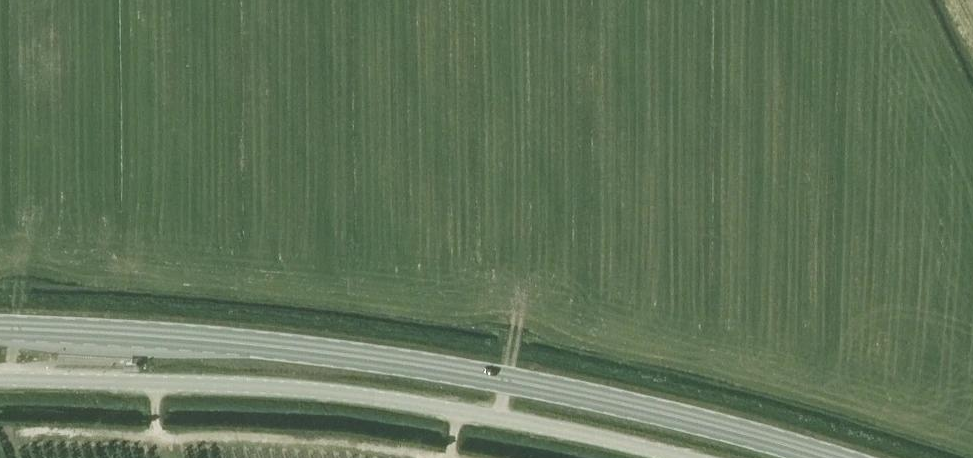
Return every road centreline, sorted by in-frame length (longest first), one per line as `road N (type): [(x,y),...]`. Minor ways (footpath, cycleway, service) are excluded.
road 1 (secondary): [(822,457),(415,365),(0,328)]
road 2 (unclassified): [(0,380),(340,394),(671,457)]

